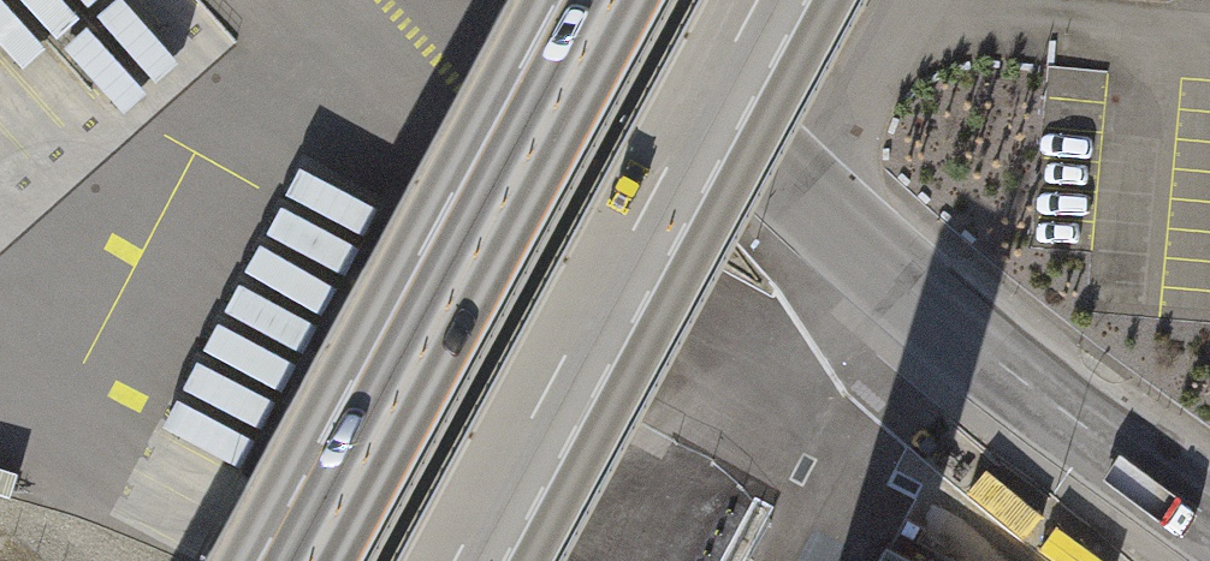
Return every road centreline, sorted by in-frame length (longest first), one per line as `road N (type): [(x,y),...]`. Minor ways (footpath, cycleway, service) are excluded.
road 1 (unclassified): [(619,0),(809,202),(964,336),(1209,517)]
road 2 (motorway): [(458,560),(766,0)]
road 3 (motorway): [(608,0),(306,560)]

